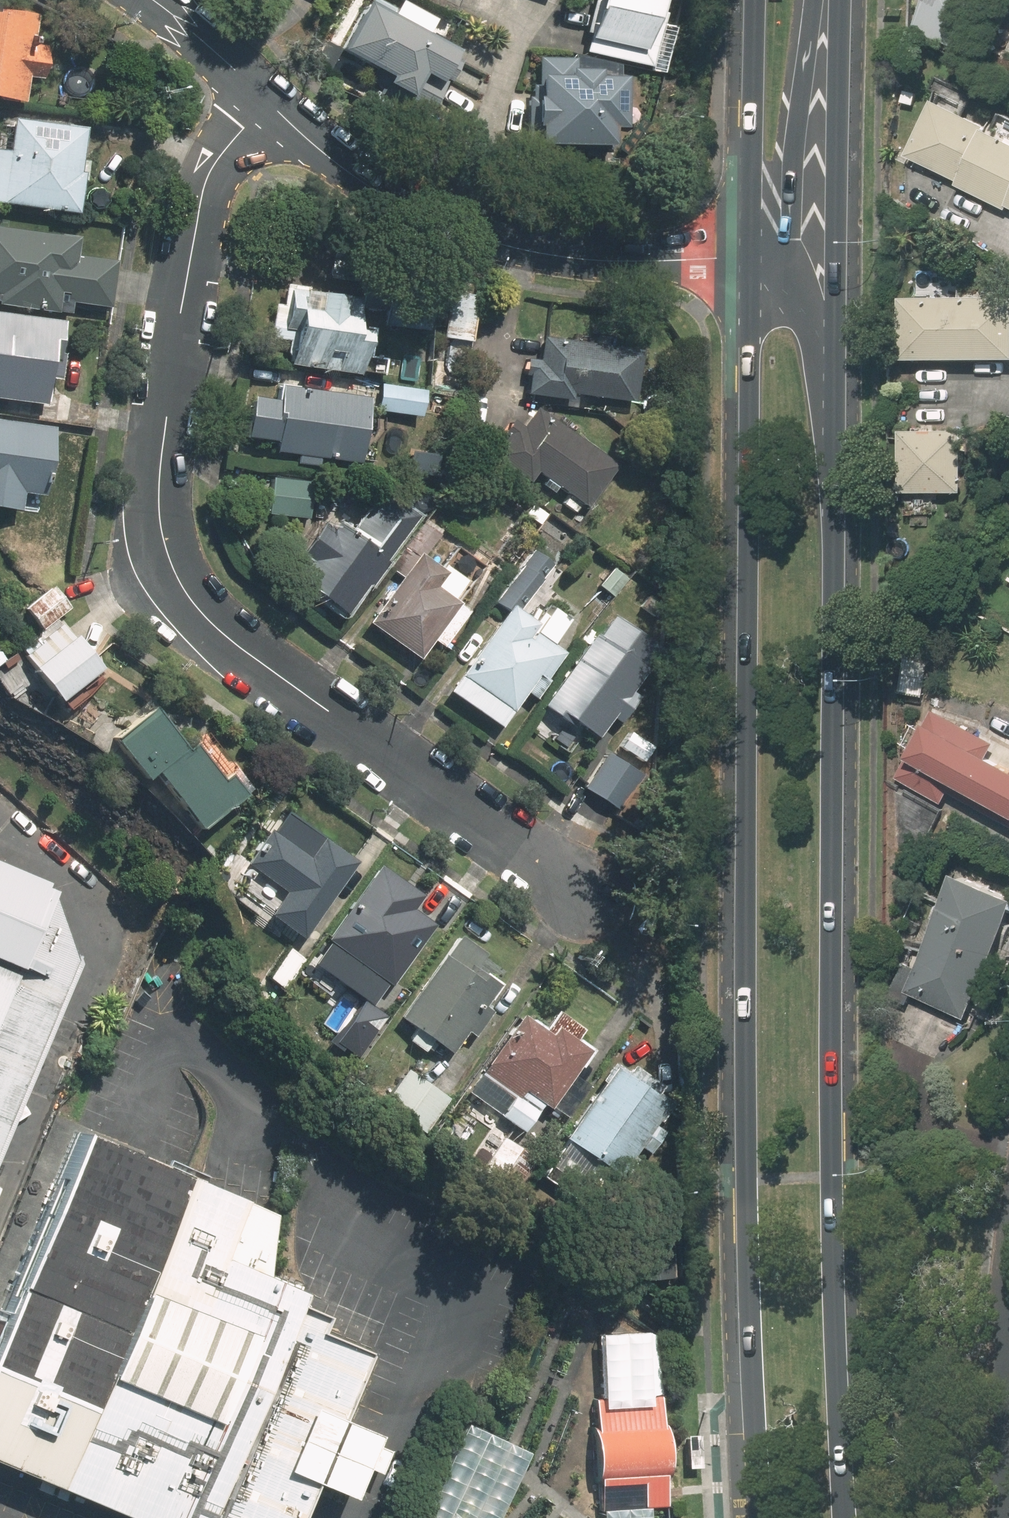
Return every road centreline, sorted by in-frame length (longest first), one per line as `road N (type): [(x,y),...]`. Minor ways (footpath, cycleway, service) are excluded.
road 1 (primary): [(757,1517),(743,1097),(749,256)]
road 2 (primary): [(830,359),(831,1197),(846,1517)]
road 3 (residential): [(264,95),(206,186),(187,269),(160,480),(170,566),(227,639),(585,905)]
road 4 (residential): [(264,95),(343,163),(475,232),(623,256),(749,256)]
road 5 (primary): [(840,0),(830,359)]
road 6 (primary): [(809,0),(787,224),(771,249),(749,256)]
road 7 (primary): [(749,256),(753,0)]
road 8 (residential): [(152,0),(264,95)]
road 9 (primary): [(749,256),(803,294),(830,359)]

